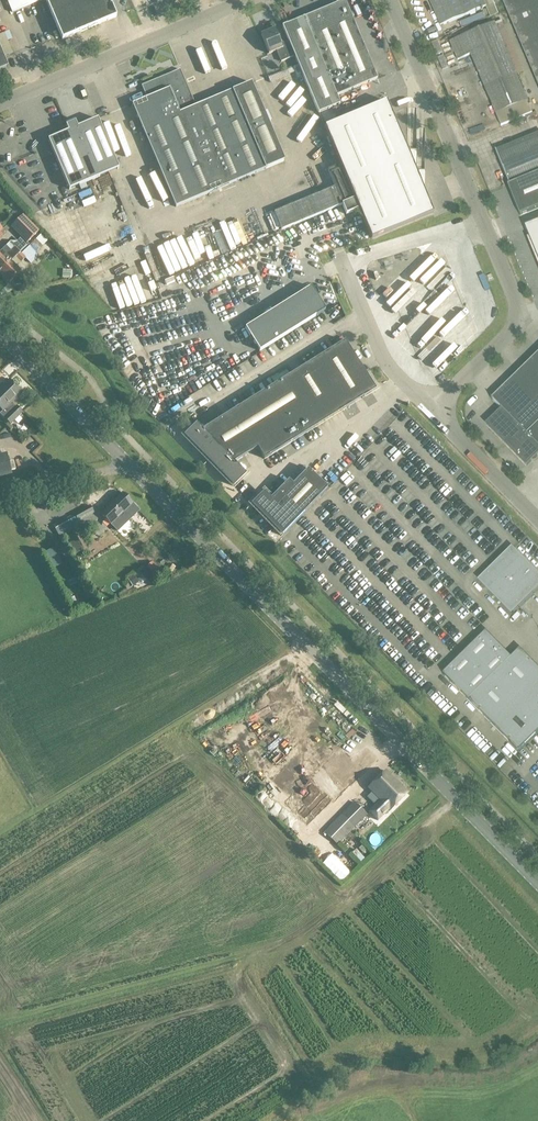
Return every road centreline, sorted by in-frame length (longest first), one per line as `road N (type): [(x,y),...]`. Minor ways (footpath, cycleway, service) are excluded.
road 1 (secondary): [(537,881),(131,465)]
road 2 (unclassified): [(434,411),(510,333),(516,301),(390,0)]
road 3 (track): [(0,834),(307,644)]
road 4 (unclassified): [(0,103),(245,0)]
road 5 (secondary): [(131,465),(0,334)]
road 6 (unclassified): [(344,264),(387,363),(434,411)]
road 7 (unclassified): [(537,518),(434,411)]
road 8 (residential): [(0,494),(131,465)]

